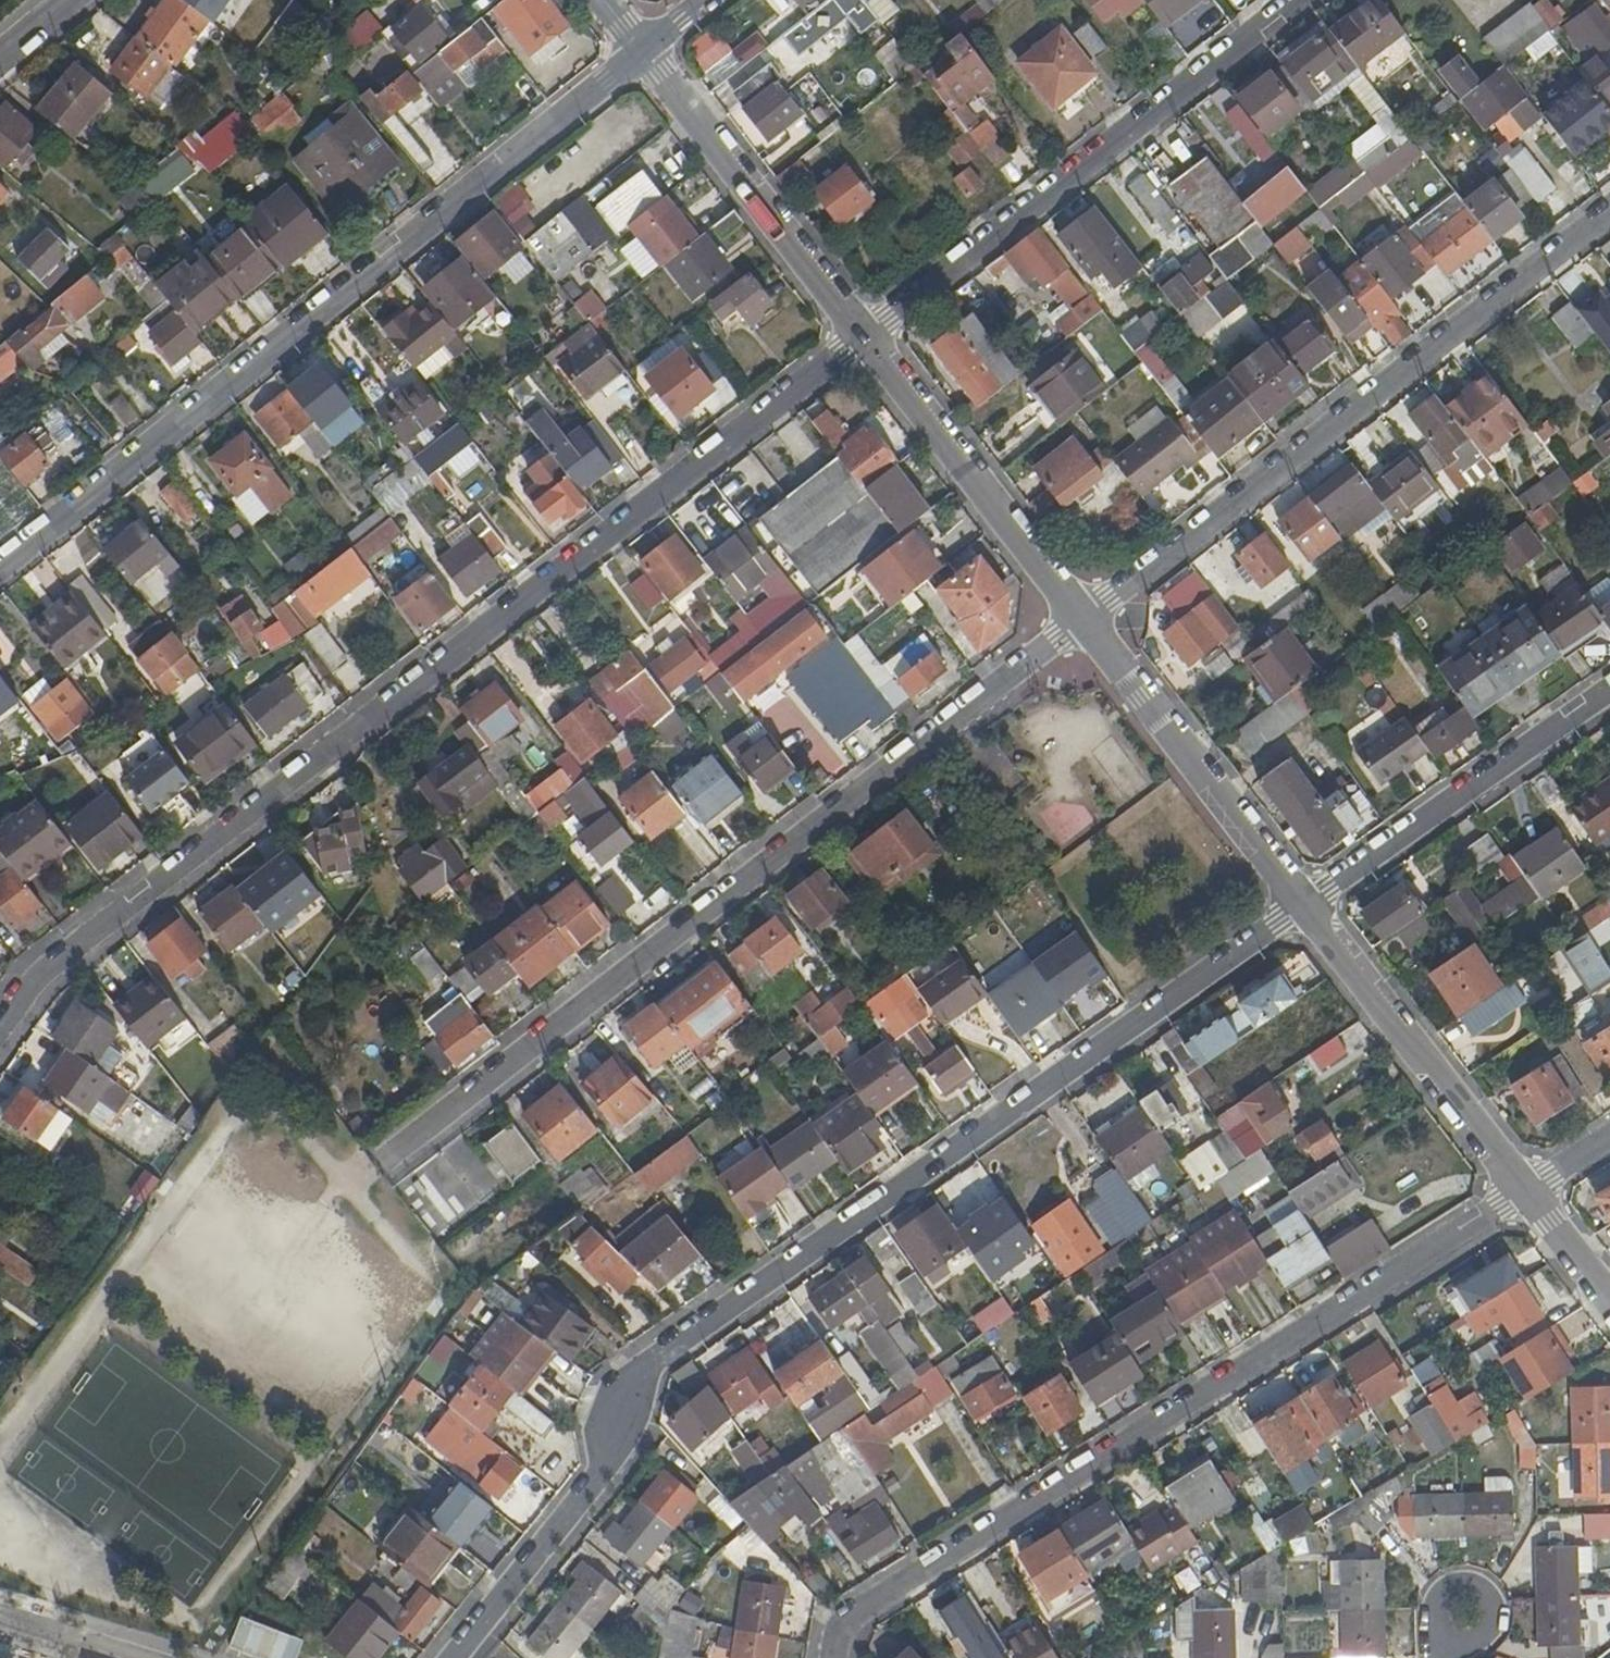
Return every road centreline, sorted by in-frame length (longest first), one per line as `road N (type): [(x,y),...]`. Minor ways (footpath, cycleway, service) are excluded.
road 1 (residential): [(455,1657),(604,1474),(618,1393),(1305,905)]
road 2 (residential): [(0,1029),(36,977),(862,336)]
road 3 (residential): [(1080,620),(388,1165)]
road 4 (residential): [(834,1657),(846,1619),(1523,1189)]
road 5 (residential): [(0,564),(642,49)]
road 6 (residential): [(1609,212),(1080,620)]
road 7 (residential): [(1302,0),(862,336)]
road 8 (residential): [(1305,905),(1609,690)]
road 9 (residential): [(1305,905),(1080,620)]
road 10 (residential): [(862,336),(642,49)]
road 11 (residential): [(1523,1189),(1305,905)]
road 12 (residential): [(1080,620),(862,336)]
road 13 (residential): [(1609,1300),(1523,1189)]

